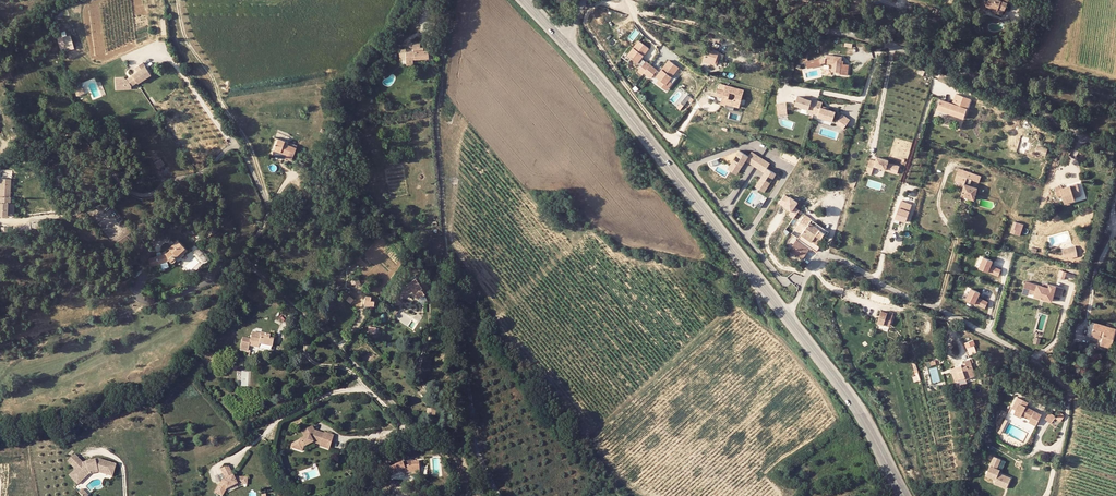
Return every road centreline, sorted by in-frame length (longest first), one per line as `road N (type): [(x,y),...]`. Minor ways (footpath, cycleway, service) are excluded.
road 1 (unclassified): [(652,0),(728,20),(885,42),(1015,97),(1115,152)]
road 2 (track): [(451,0),(439,121),(447,248),(477,451)]
road 3 (residential): [(242,259),(269,213),(237,147),(196,175),(140,196),(122,186),(80,133),(5,148)]
road 4 (unclassified): [(788,318),(816,263),(830,255),(1016,350),(1084,396),(1115,399)]
road 5 (tertiary): [(561,39),(788,318)]
road 6 (residential): [(242,259),(418,429),(477,451),(499,495)]
road 7 (tertiary): [(788,318),(839,382),(907,495)]

